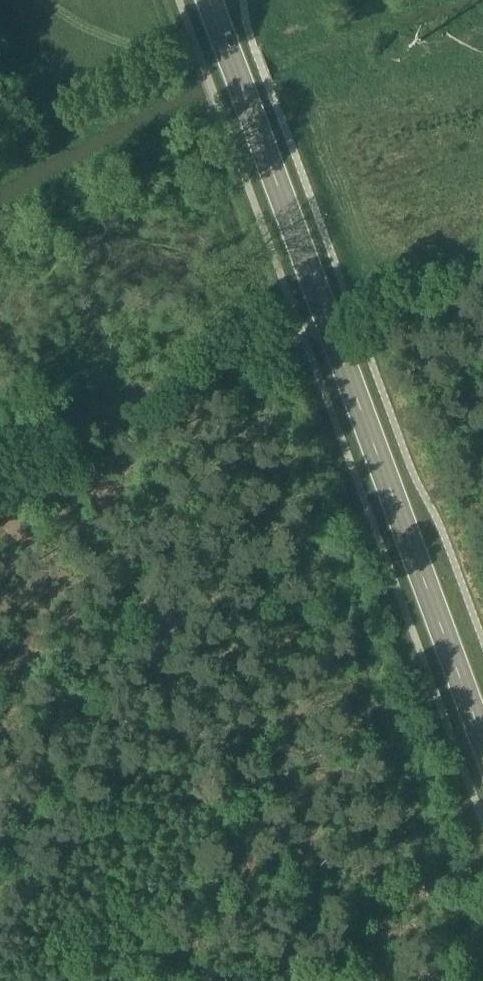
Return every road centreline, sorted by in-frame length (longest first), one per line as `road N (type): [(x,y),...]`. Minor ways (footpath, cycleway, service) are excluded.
road 1 (primary): [(482,742),(208,0)]

